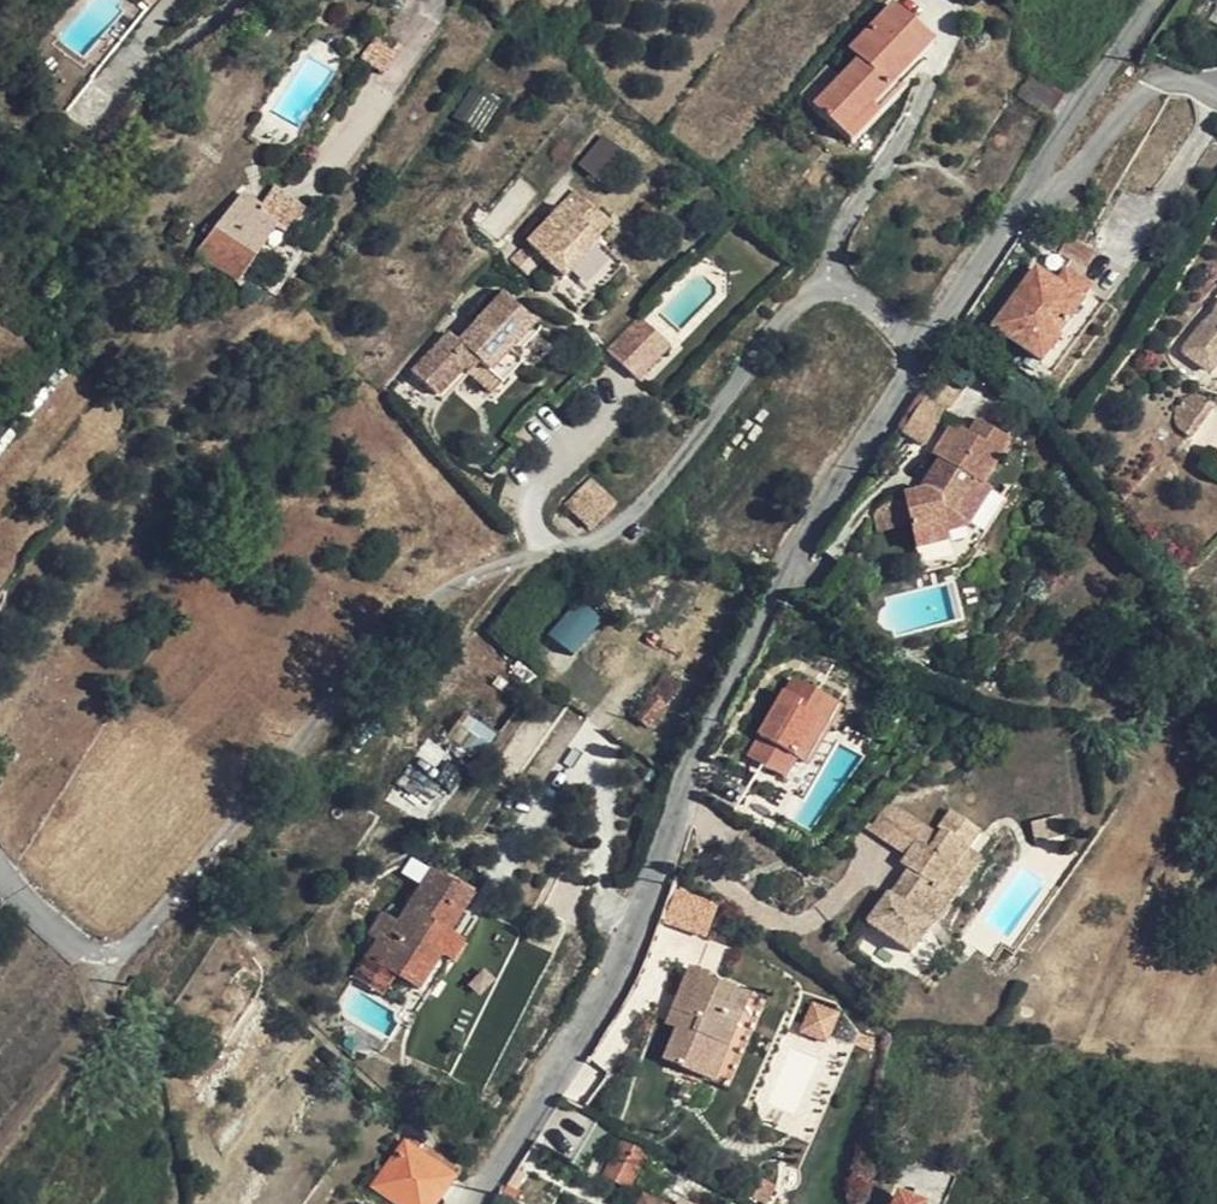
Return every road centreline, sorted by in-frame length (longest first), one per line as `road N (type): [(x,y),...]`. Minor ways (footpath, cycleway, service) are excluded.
road 1 (residential): [(471,1203),(635,953),(797,552),(1158,0)]

